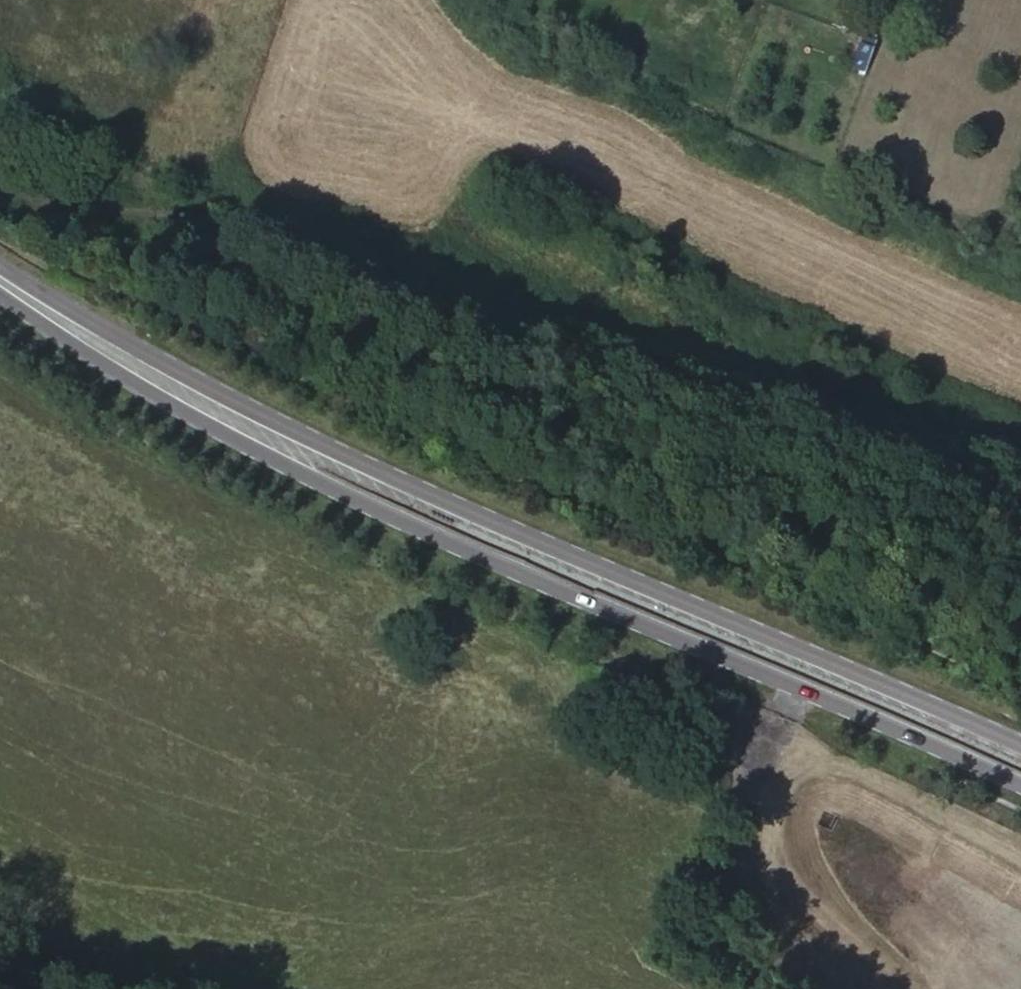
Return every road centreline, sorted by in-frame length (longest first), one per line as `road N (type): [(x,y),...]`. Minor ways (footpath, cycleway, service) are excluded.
road 1 (secondary): [(0,282),(129,365),(377,491),(1020,765)]

